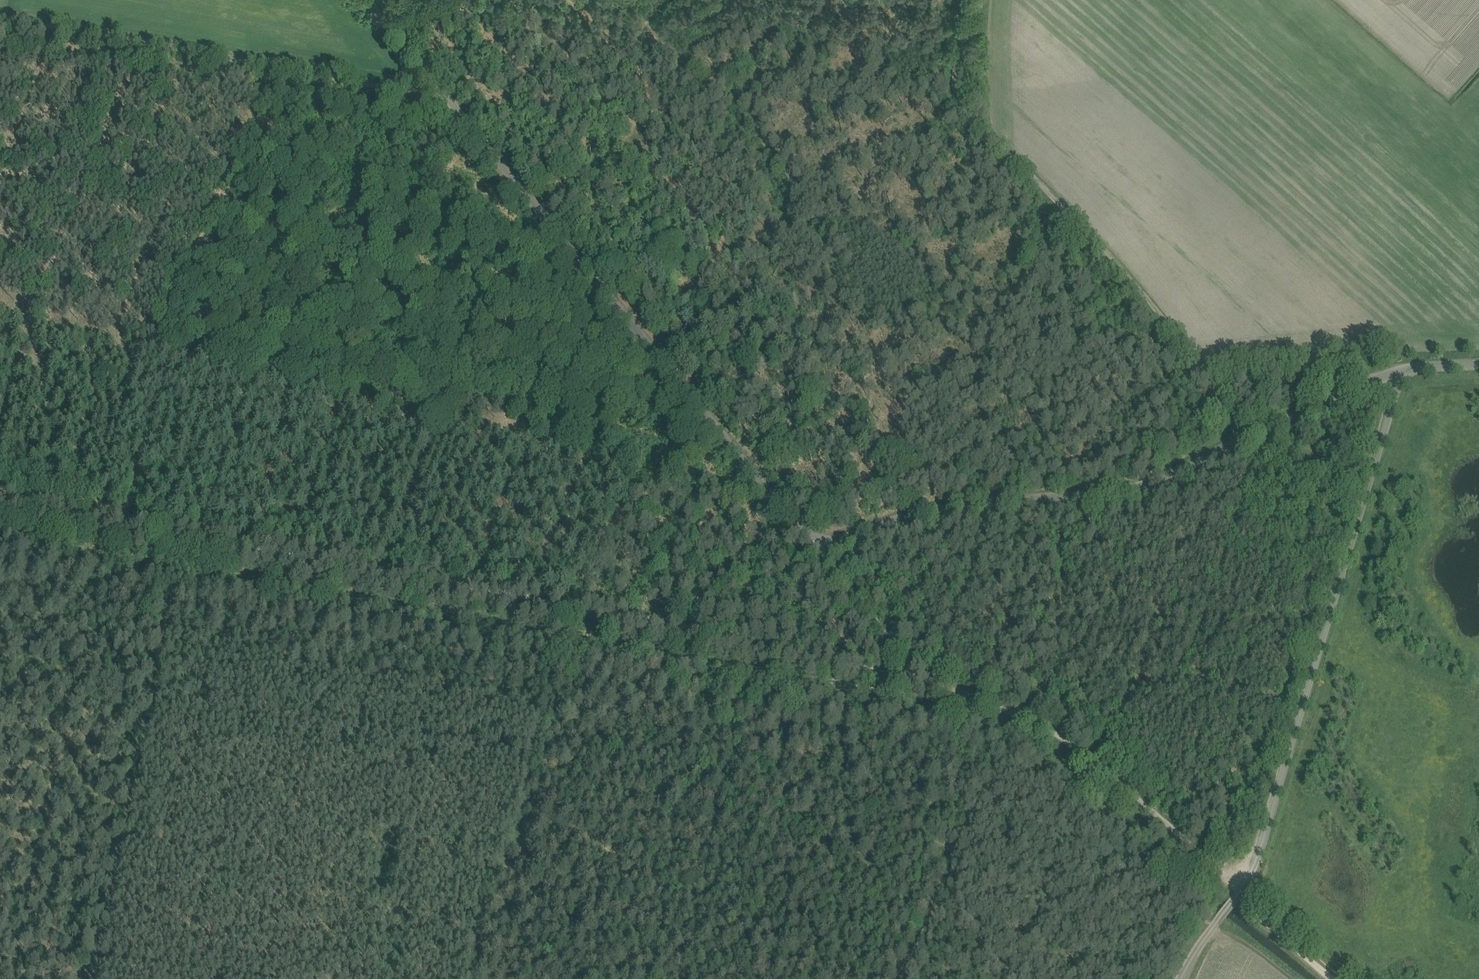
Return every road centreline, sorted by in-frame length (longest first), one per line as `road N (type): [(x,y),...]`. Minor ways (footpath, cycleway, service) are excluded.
road 1 (unclassified): [(1247,438),(1121,491),(937,507),(813,547),(357,0)]
road 2 (track): [(678,390),(0,230)]
road 3 (track): [(667,619),(566,608),(0,500)]
road 4 (unclassified): [(1180,978),(1259,858),(1382,443),(1395,373)]
road 5 (track): [(0,667),(156,698),(102,954),(245,978)]
road 6 (track): [(1247,438),(1141,293),(950,102),(947,90),(978,0)]
road 7 (track): [(434,93),(0,11)]
road 8 (track): [(920,671),(1040,727),(1241,891)]
road 9 (track): [(667,619),(920,671)]
road 10 (track): [(920,671),(813,547)]
road 11 (track): [(667,619),(707,607),(813,547)]
road 12 (unclassified): [(1247,438),(1395,373)]
road 13 (track): [(904,978),(961,846)]
road 14 (track): [(1241,891),(1331,978)]

